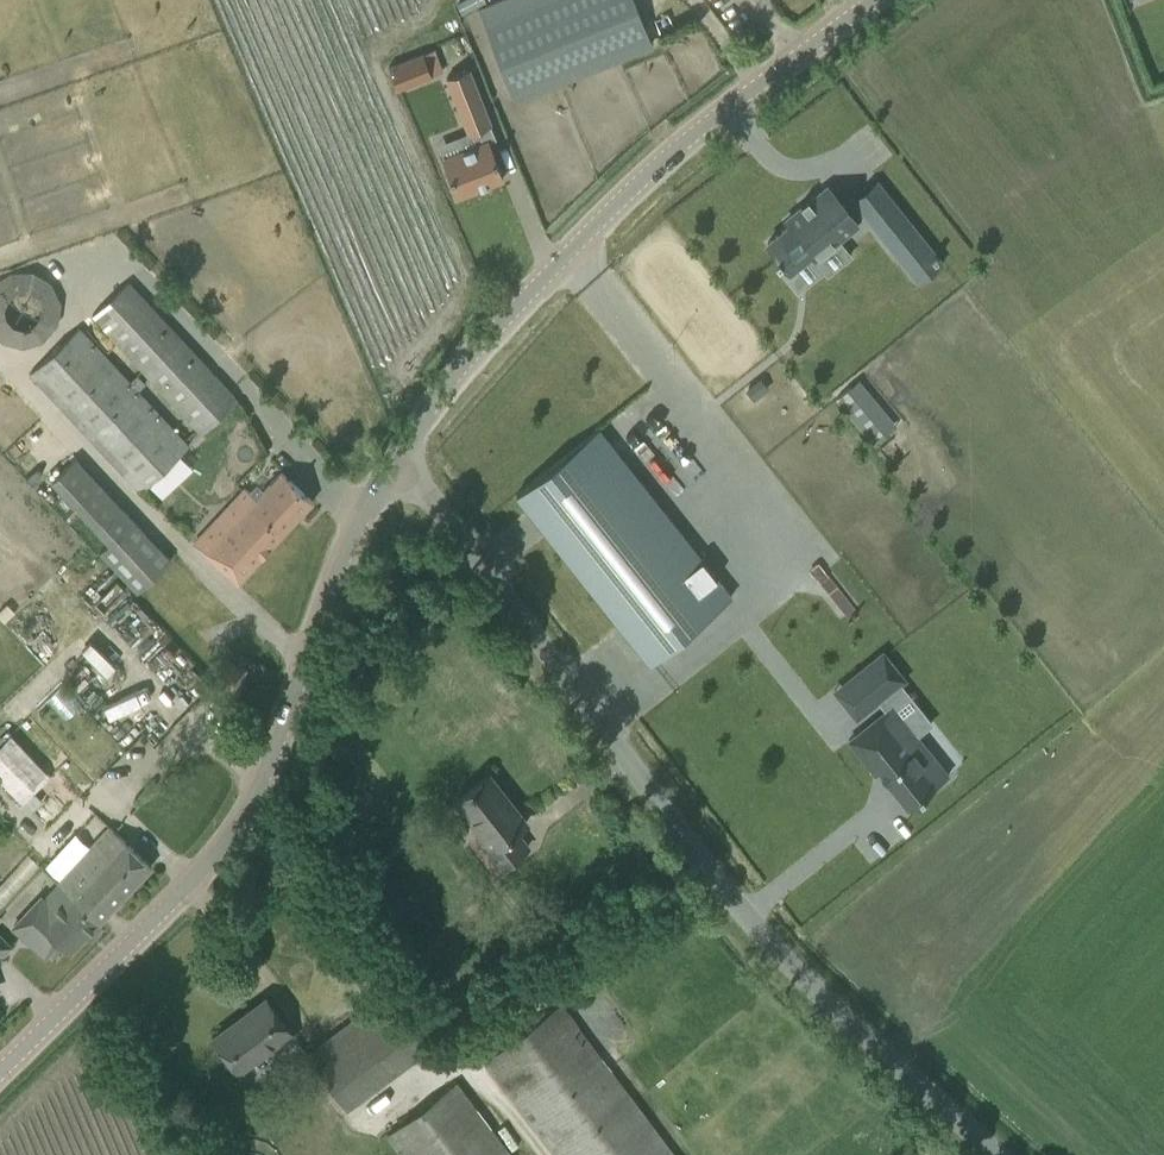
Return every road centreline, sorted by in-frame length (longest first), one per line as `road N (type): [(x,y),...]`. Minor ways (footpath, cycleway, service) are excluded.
road 1 (unclassified): [(998,1154),(776,955),(400,455)]
road 2 (tertiary): [(0,1072),(200,875),(257,801),(287,741),(358,531),(400,455)]
road 3 (tertiary): [(400,455),(466,360),(640,181),(877,0)]

